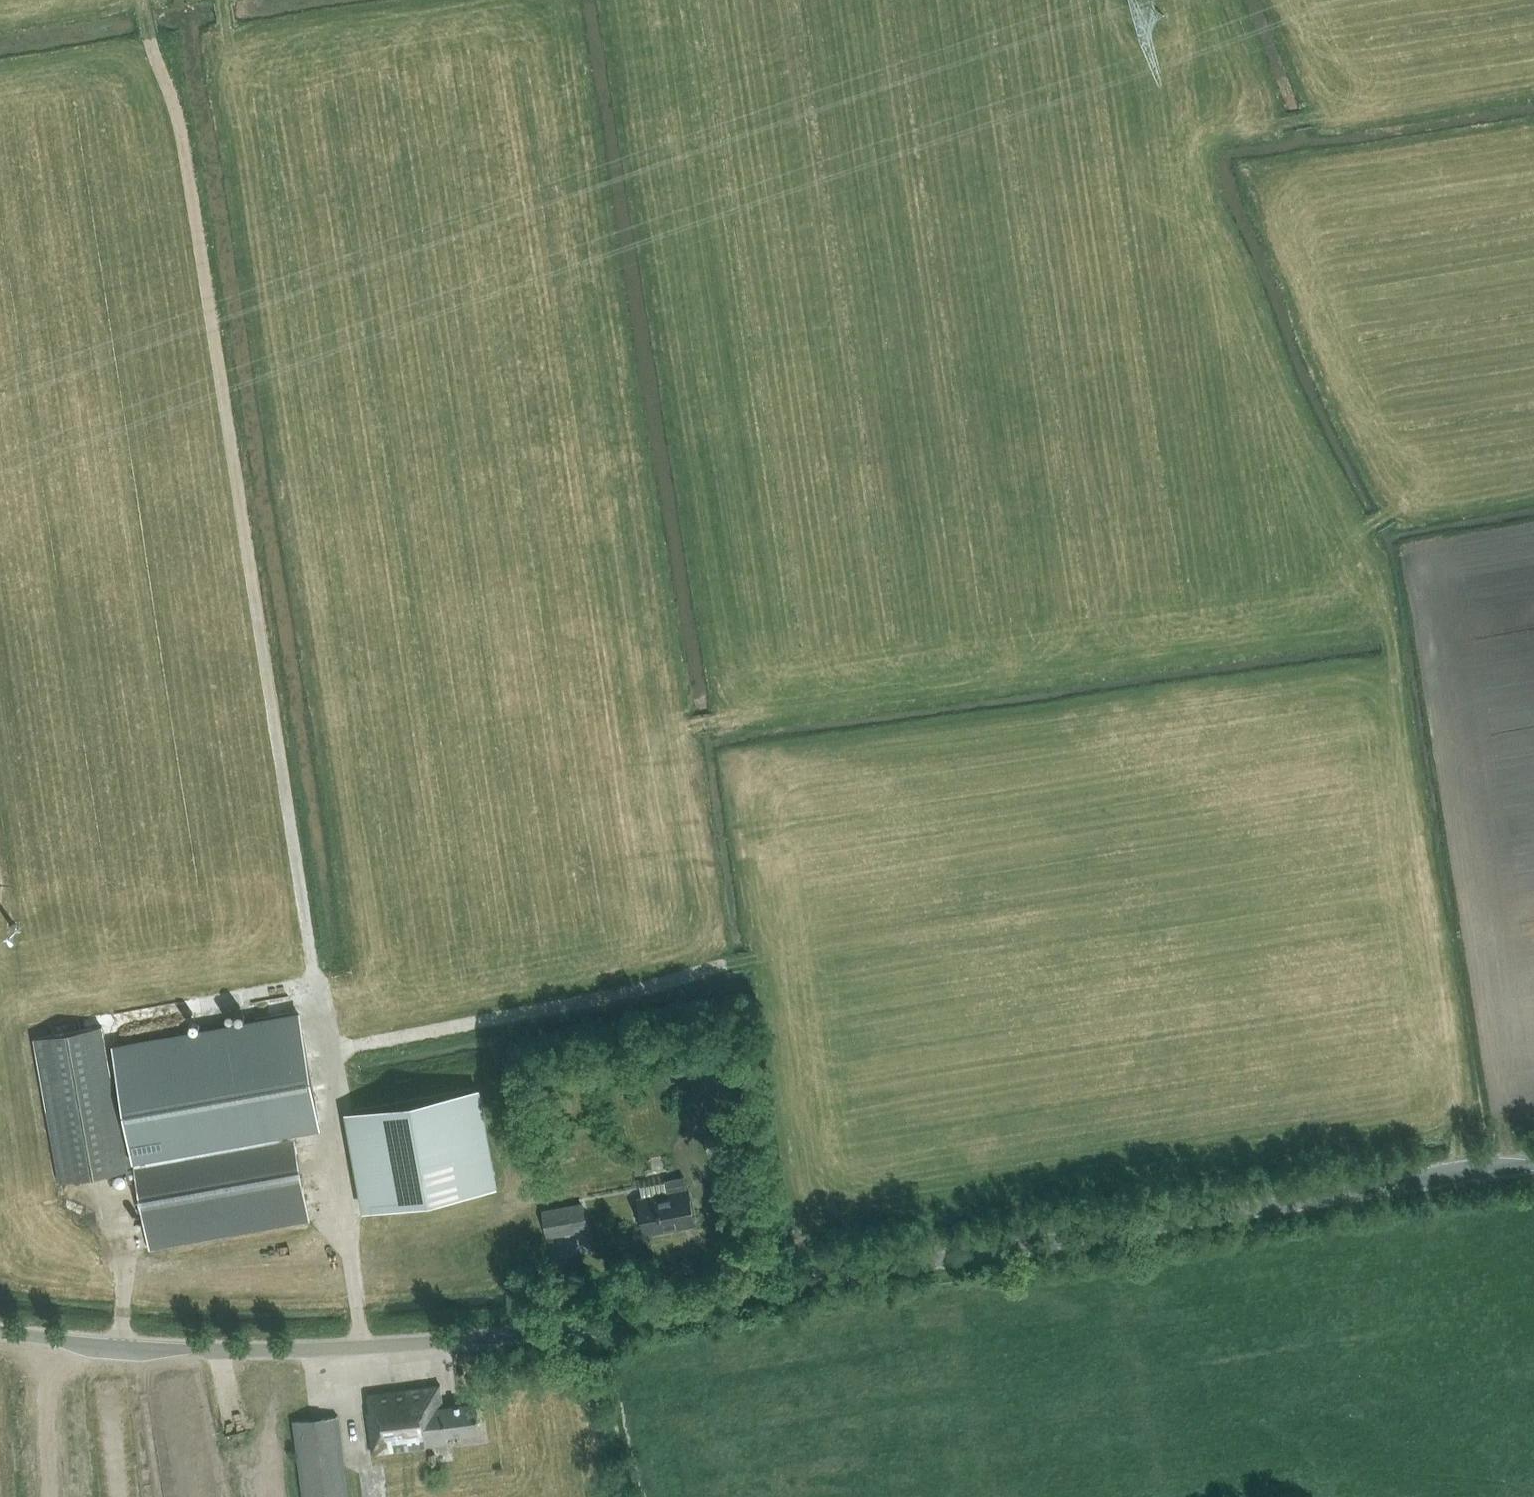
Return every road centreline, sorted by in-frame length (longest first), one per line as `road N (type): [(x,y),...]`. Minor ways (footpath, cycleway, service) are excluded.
road 1 (tertiary): [(0,1326),(125,1343),(287,1350),(612,1319),(1533,1166)]

